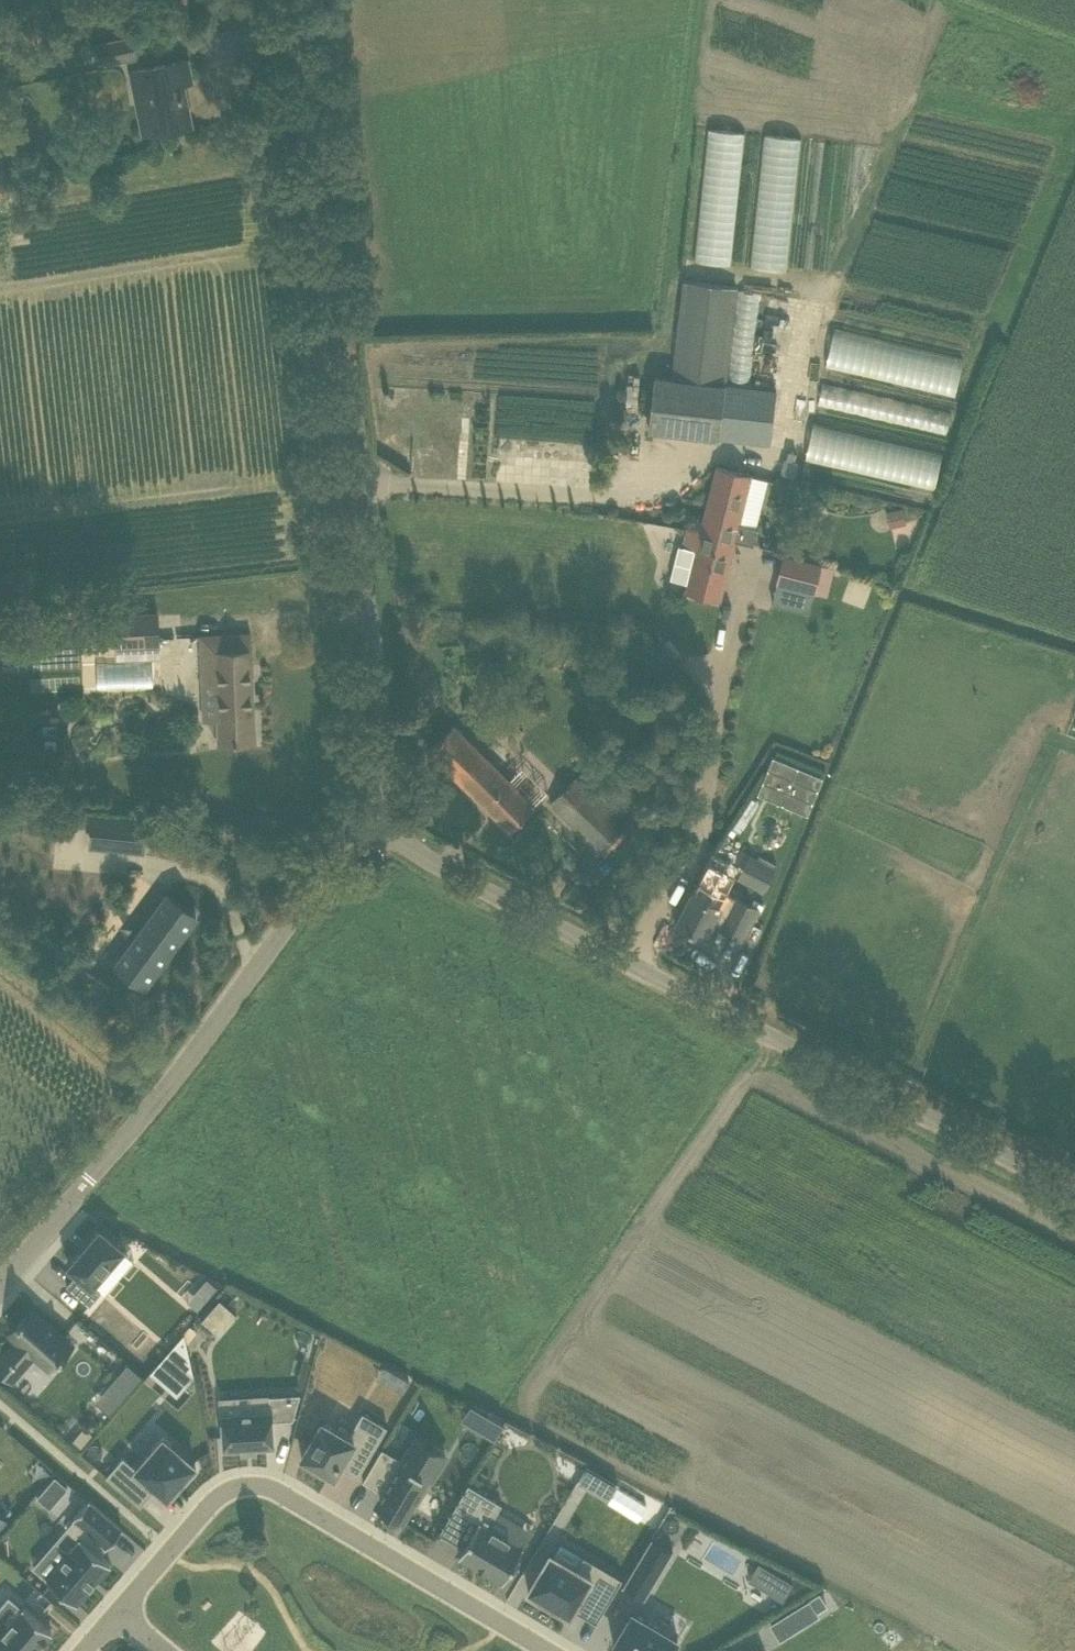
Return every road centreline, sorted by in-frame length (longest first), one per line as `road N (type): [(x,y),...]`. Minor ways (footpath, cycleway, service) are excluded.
road 1 (unclassified): [(363,821),(378,772),(361,552),(279,0)]
road 2 (unclassified): [(1074,1190),(584,943),(363,821)]
road 3 (unclassified): [(0,1283),(173,1079),(363,821)]
road 4 (residential): [(117,1618),(215,1500),(240,1485),(283,1493),(545,1650)]

